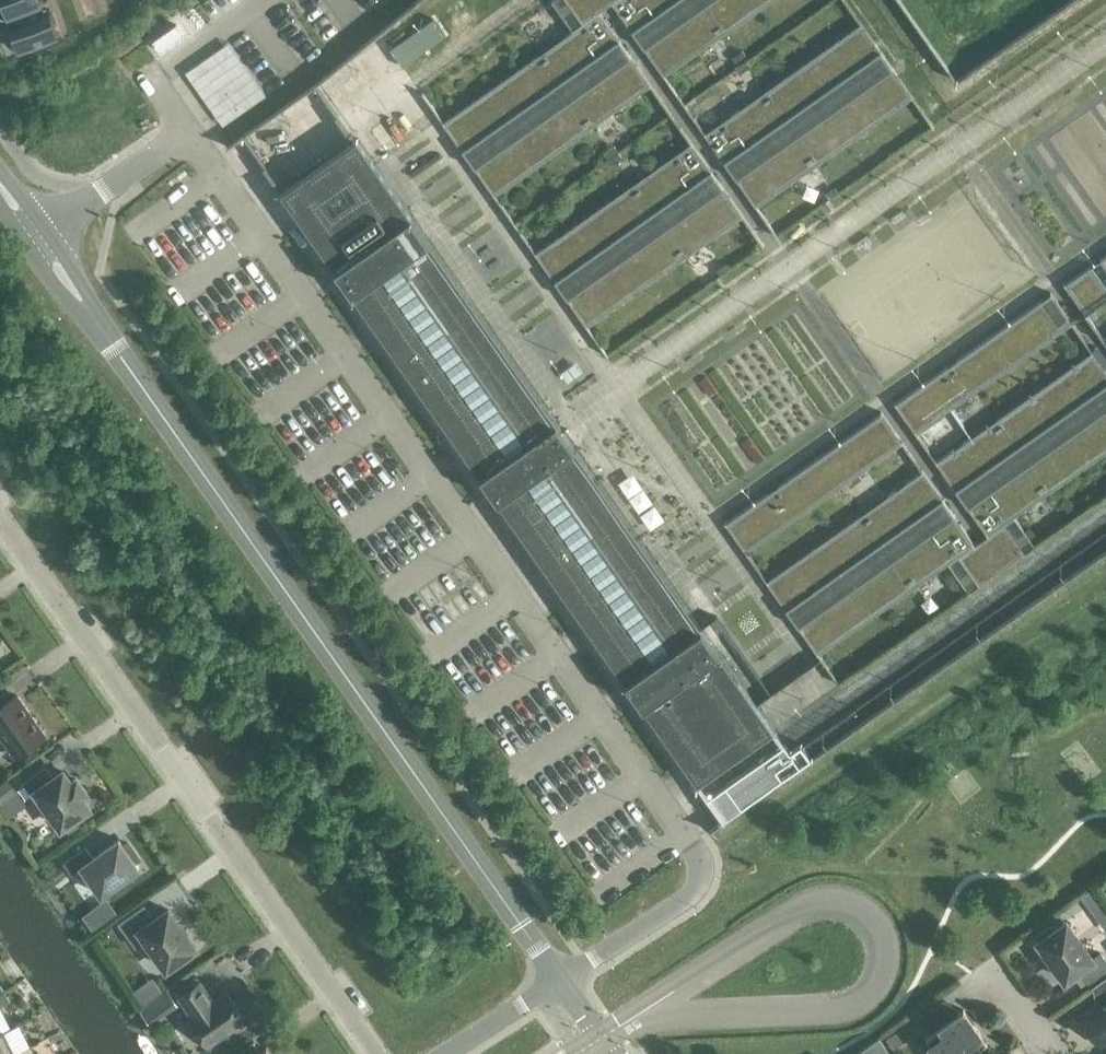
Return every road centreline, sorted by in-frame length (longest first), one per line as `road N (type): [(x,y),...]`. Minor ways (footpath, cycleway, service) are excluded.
road 1 (tertiary): [(0,189),(560,980)]
road 2 (residential): [(0,519),(378,1053)]
road 3 (residential): [(450,1053),(560,980)]

